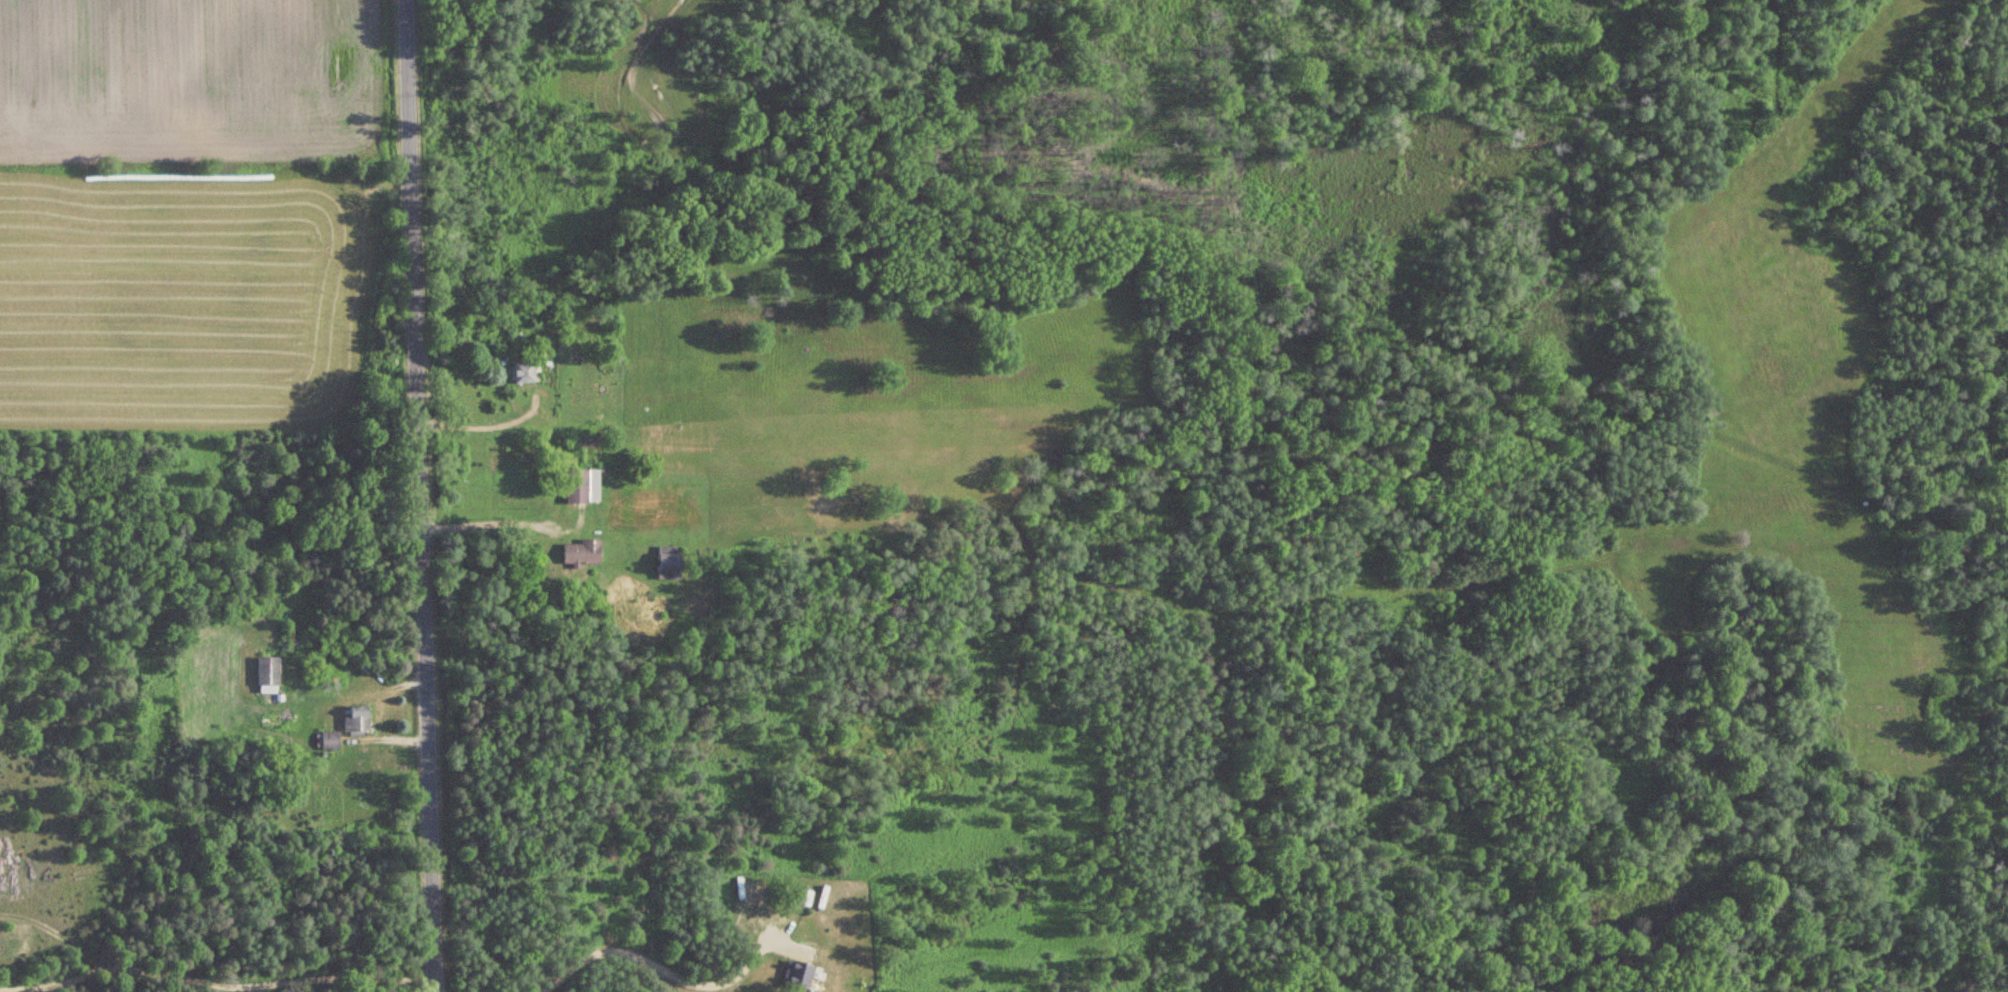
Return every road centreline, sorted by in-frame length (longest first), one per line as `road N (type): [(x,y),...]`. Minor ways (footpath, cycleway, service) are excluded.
road 1 (residential): [(432,991),(405,0)]

